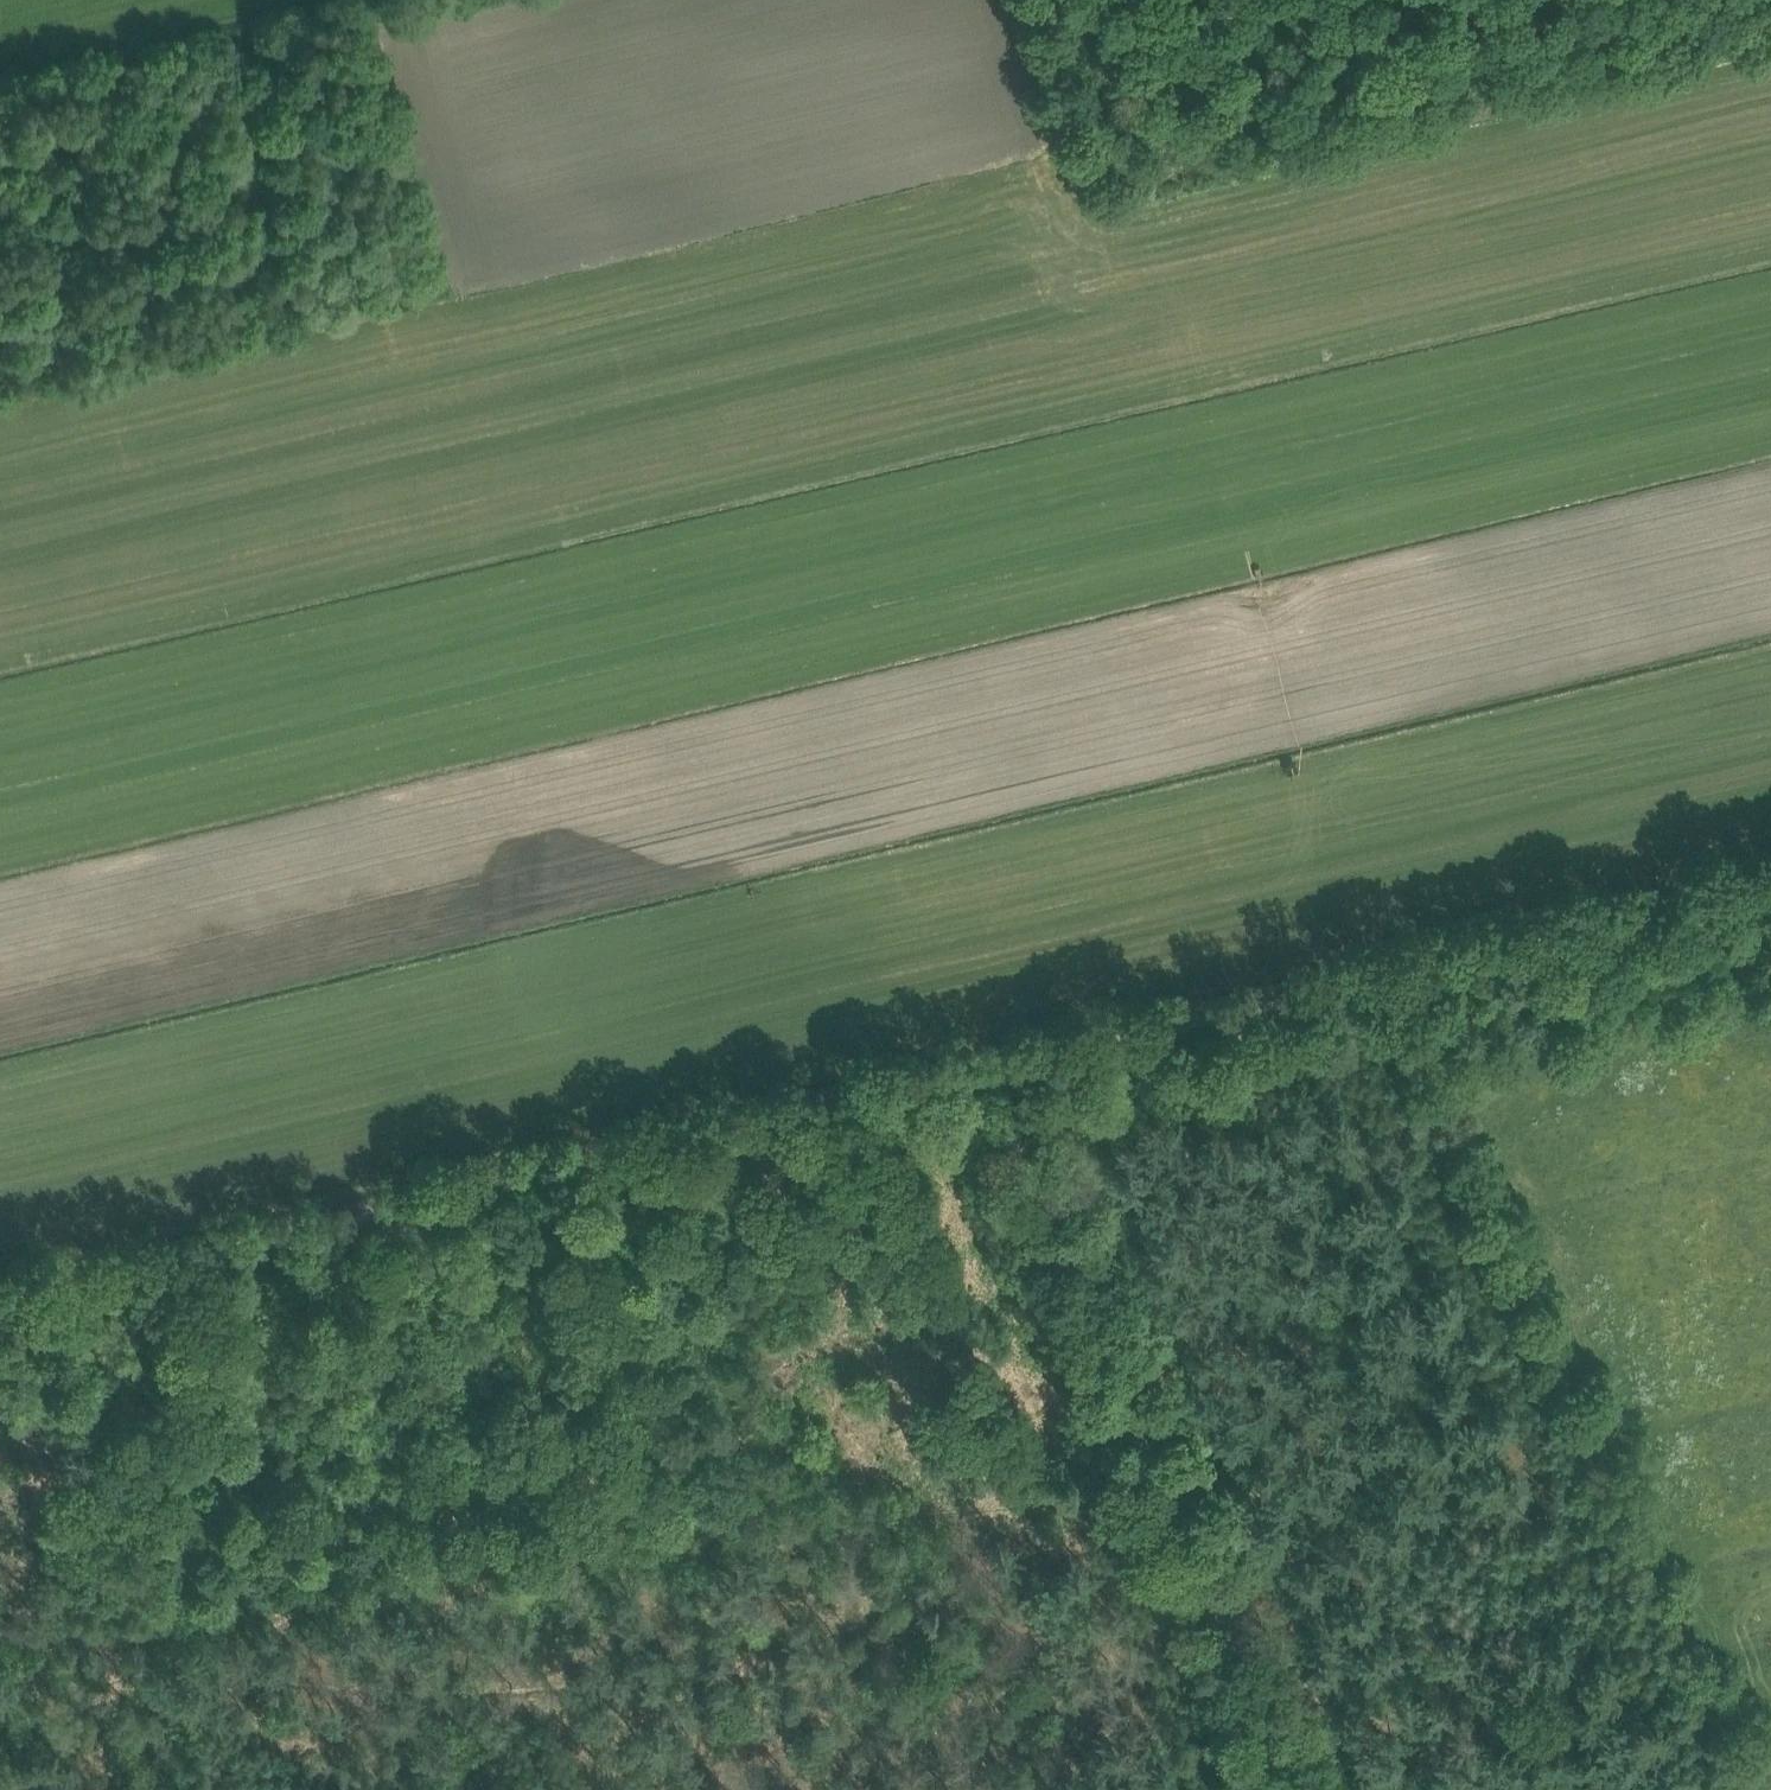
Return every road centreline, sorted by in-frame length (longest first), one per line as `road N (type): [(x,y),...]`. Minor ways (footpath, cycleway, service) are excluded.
road 1 (track): [(0,1291),(1770,881)]
road 2 (track): [(0,1634),(1182,1480)]

